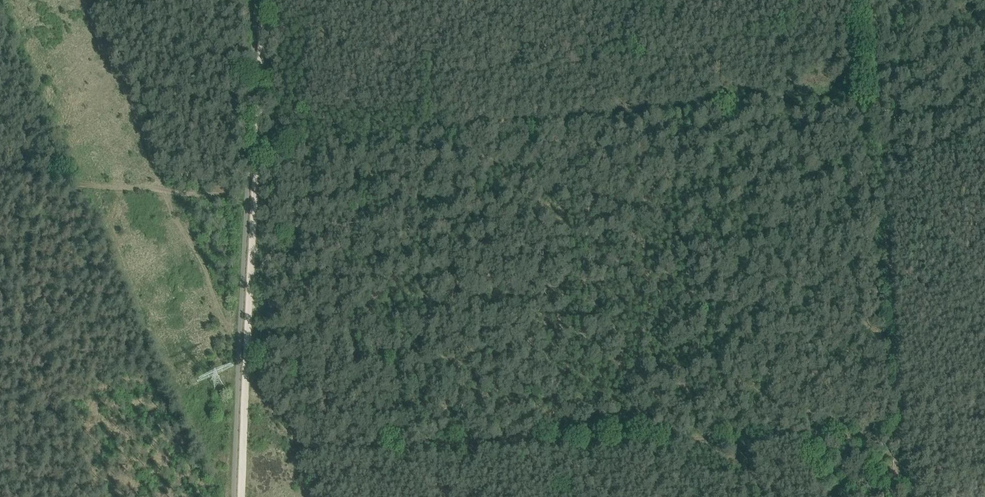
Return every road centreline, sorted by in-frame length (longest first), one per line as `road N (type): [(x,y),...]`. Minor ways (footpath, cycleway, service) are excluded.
road 1 (track): [(902,437),(807,434),(732,447),(243,449)]
road 2 (track): [(873,0),(902,437)]
road 3 (track): [(243,449),(254,201)]
road 4 (track): [(0,176),(246,200)]
road 5 (track): [(254,201),(264,0)]

